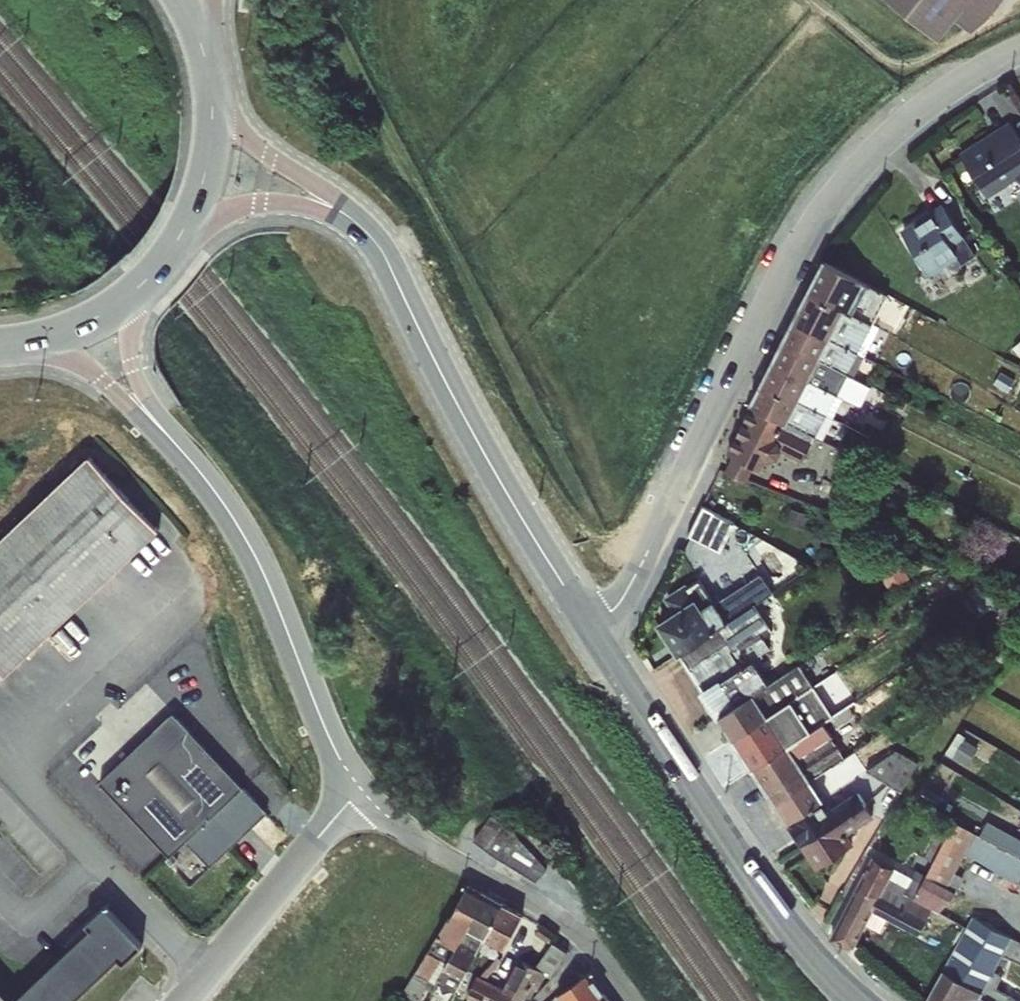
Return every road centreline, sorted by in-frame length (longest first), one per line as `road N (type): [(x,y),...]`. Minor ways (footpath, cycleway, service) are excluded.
road 1 (residential): [(596,639),(798,263),(897,132),(979,72),(1019,58)]
road 2 (secondary): [(596,639),(462,412),(381,248),(338,209)]
road 3 (secondary): [(858,1000),(769,908),(596,639)]
road 4 (tertiary): [(158,422),(252,552),(360,791)]
road 5 (unclassified): [(360,791),(420,839),(549,913),(630,1000)]
road 6 (unclassified): [(0,748),(206,971)]
road 7 (tertiary): [(206,971),(360,791)]
road 8 (secondary): [(338,209),(214,102)]
road 9 (secondary): [(183,231),(234,207),(338,209)]
road 10 (tertiary): [(158,422),(133,362),(131,332),(147,277)]
road 11 (tertiary): [(36,341),(75,358),(158,422)]
road 12 (trunk): [(183,231),(209,166),(214,102)]
road 13 (trunk): [(36,341),(90,321),(147,277)]

